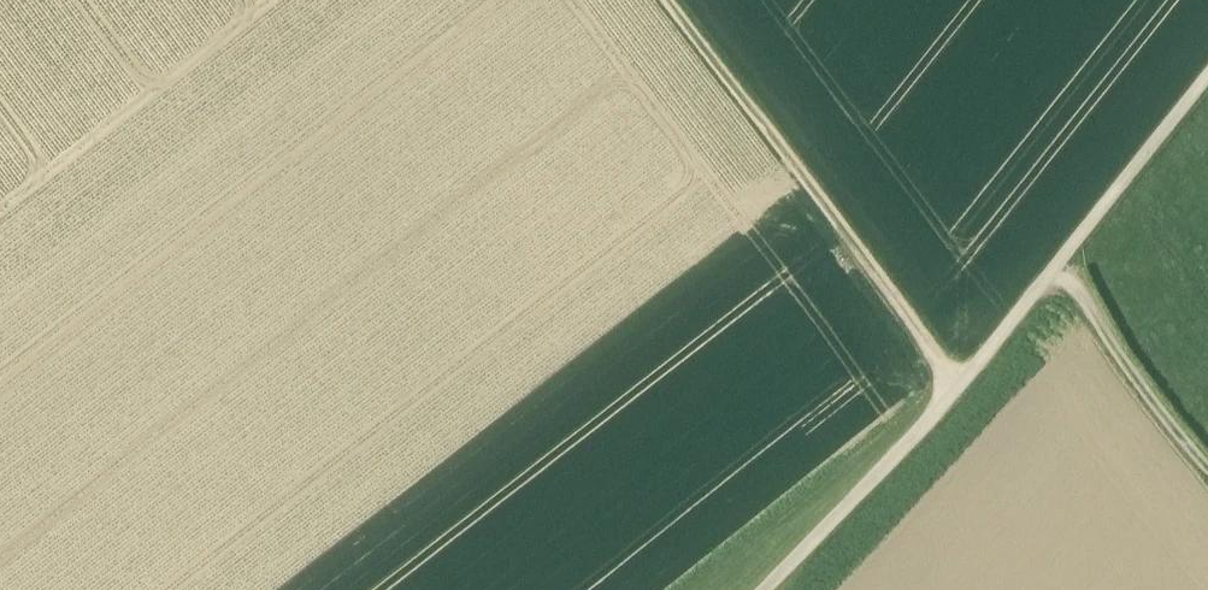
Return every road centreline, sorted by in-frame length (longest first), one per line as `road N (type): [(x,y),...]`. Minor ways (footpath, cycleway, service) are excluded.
road 1 (track): [(1207,78),(960,389),(766,589)]
road 2 (track): [(664,0),(960,389)]

